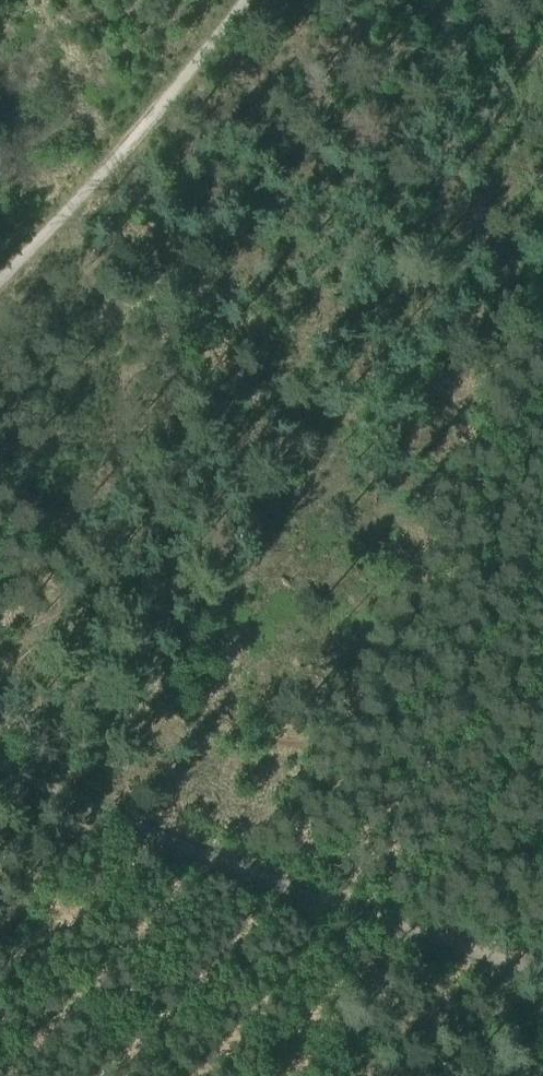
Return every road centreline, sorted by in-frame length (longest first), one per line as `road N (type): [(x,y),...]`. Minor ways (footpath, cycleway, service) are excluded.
road 1 (track): [(0,765),(212,857),(542,971)]
road 2 (track): [(0,259),(233,0)]

